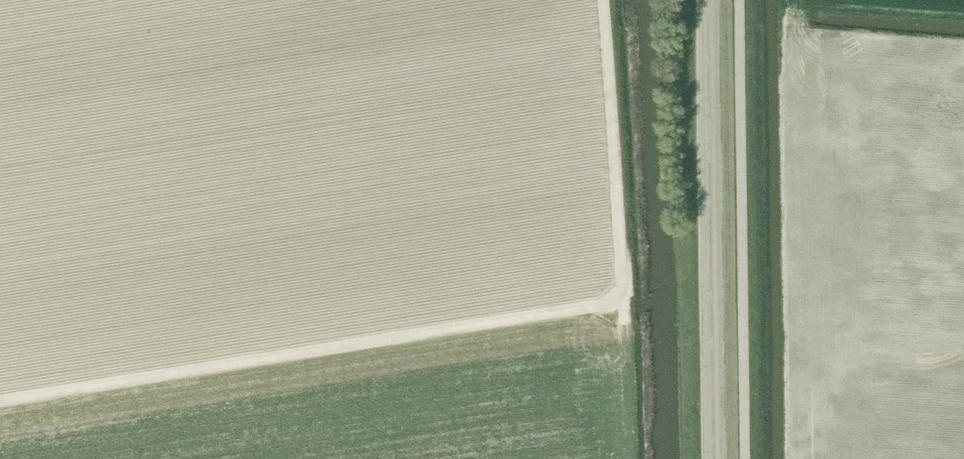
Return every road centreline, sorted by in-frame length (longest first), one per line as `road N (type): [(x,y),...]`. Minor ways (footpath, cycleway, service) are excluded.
road 1 (track): [(0,403),(624,303),(602,0)]
road 2 (secondary): [(716,458),(712,0)]

